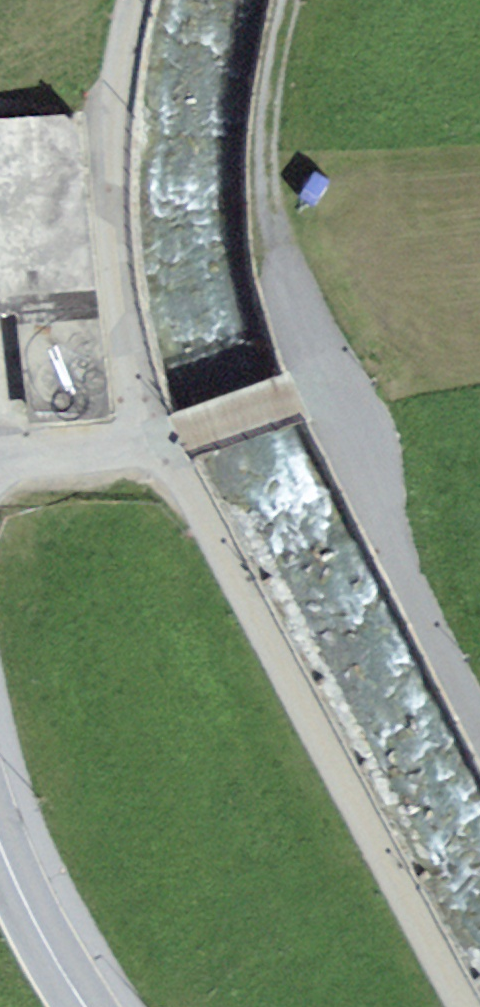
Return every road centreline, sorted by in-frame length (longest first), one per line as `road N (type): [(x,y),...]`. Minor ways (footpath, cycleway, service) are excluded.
road 1 (residential): [(152,449),(464,1006)]
road 2 (residential): [(479,721),(413,600),(371,420),(340,390),(152,449)]
road 3 (residential): [(152,449),(125,354),(112,244),(110,140),(134,0)]
road 4 (track): [(340,390),(280,220),(276,166),(298,0)]
road 5 (secondary): [(0,852),(20,907),(82,1006)]
road 6 (residential): [(152,449),(0,472)]

